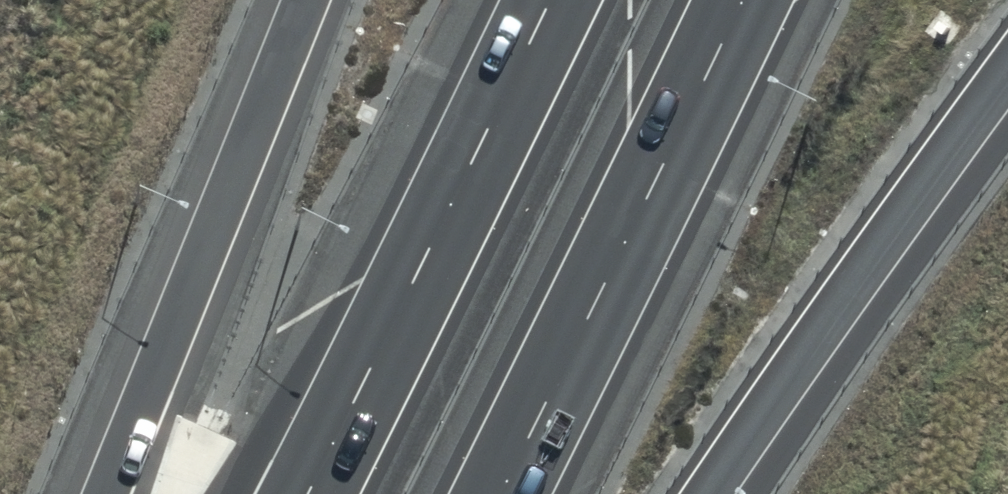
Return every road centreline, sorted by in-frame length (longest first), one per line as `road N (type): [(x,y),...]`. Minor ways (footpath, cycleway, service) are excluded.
road 1 (motorway): [(308,493),(551,0)]
road 2 (motorway): [(743,0),(503,493)]
road 3 (motorway): [(102,493),(304,0)]
road 4 (motorway): [(1007,65),(707,493)]

